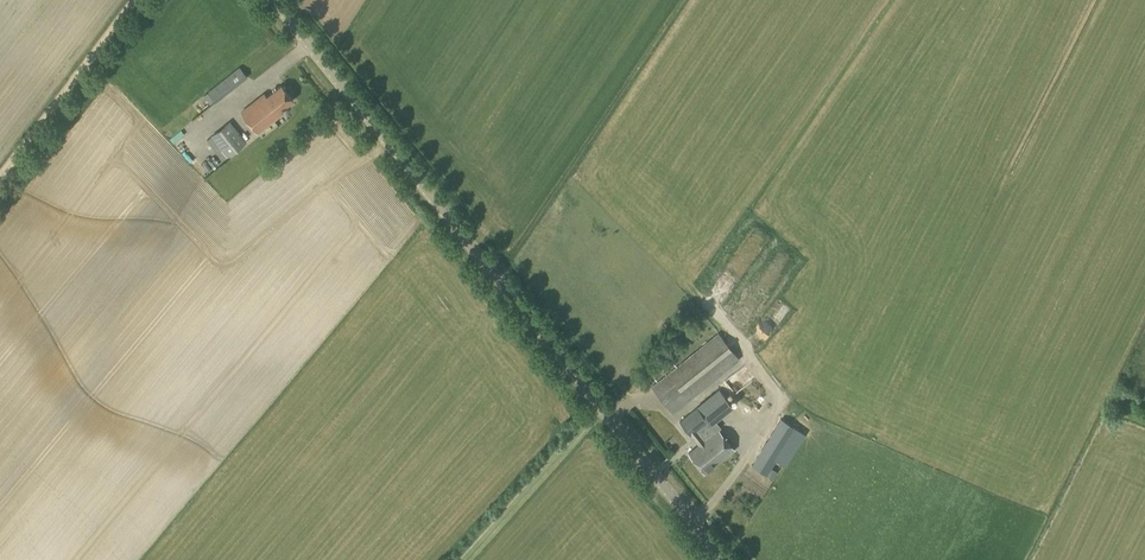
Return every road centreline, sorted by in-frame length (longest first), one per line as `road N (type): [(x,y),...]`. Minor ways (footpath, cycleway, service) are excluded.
road 1 (unclassified): [(718,559),(269,0)]
road 2 (track): [(0,186),(142,0)]

